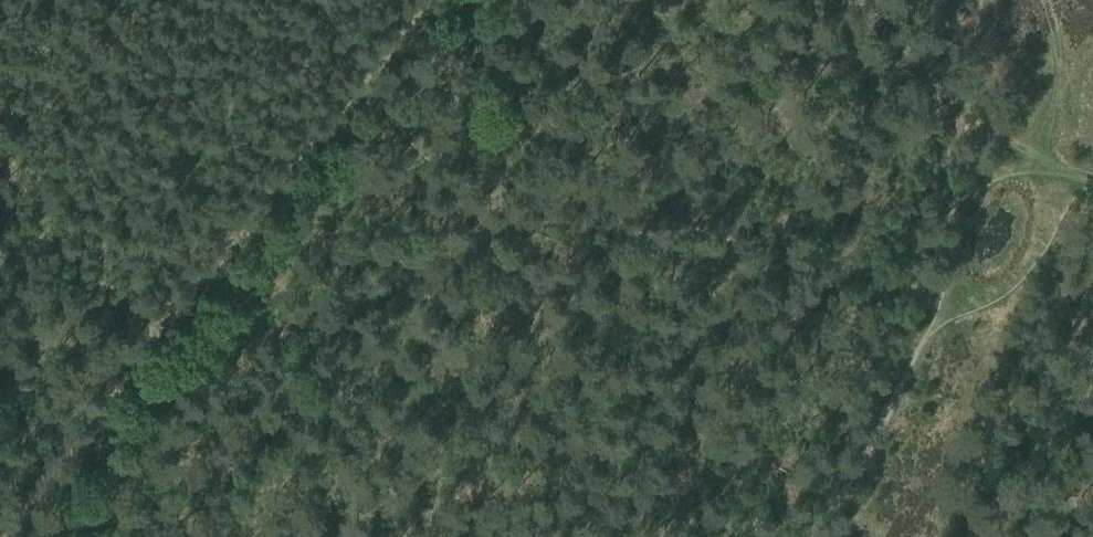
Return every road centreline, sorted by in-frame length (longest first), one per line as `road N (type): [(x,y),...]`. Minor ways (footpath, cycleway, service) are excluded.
road 1 (track): [(934,320),(849,489),(808,536)]
road 2 (track): [(938,83),(1011,147),(1053,170)]

